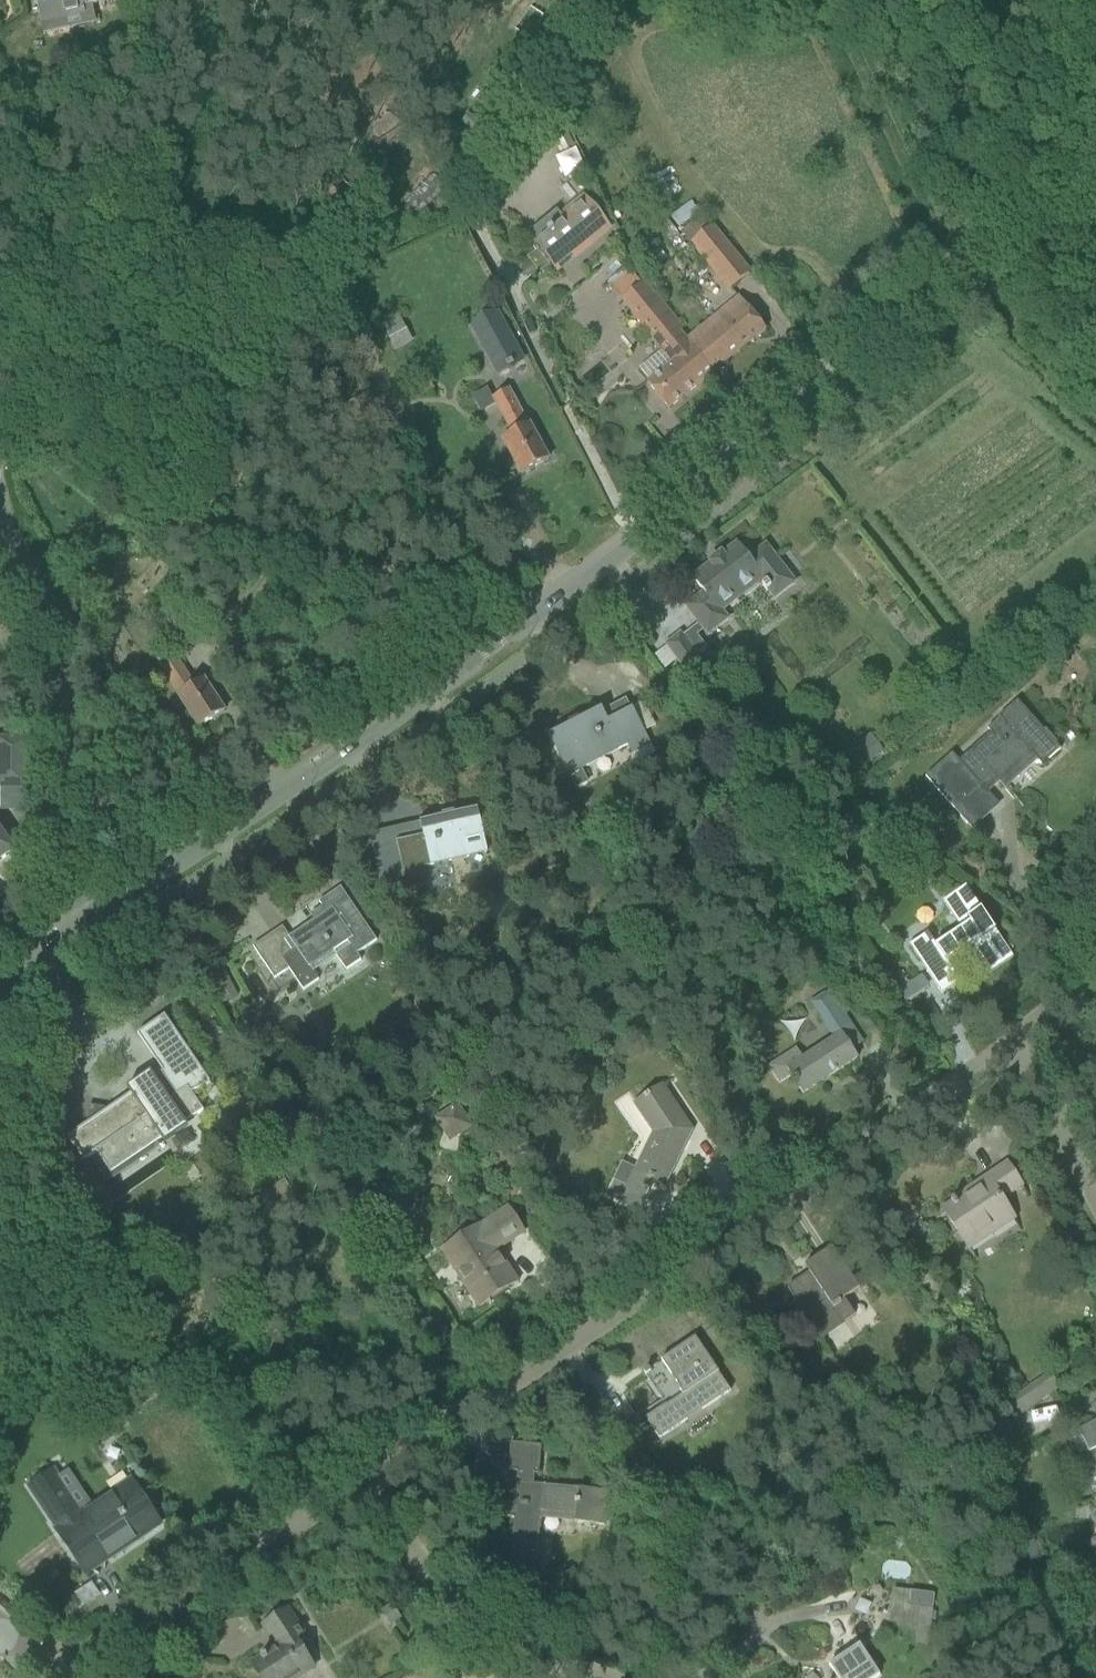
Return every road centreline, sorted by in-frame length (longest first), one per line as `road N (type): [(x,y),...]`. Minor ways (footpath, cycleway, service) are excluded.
road 1 (tertiary): [(80,925),(496,645),(905,313),(1006,219)]
road 2 (residential): [(374,1459),(758,1218),(1033,1031)]
road 3 (residential): [(80,925),(64,894),(65,615),(33,575),(0,508)]
road 4 (residential): [(60,1677),(374,1459)]
road 5 (residential): [(659,1677),(607,1637),(468,1577),(374,1459)]
road 6 (residential): [(1095,1162),(1033,1031)]
road 7 (track): [(1070,0),(1095,134)]
road 8 (tertiary): [(1095,134),(1040,162),(1006,219)]
road 9 (tertiary): [(1006,219),(1064,185),(1095,134)]

